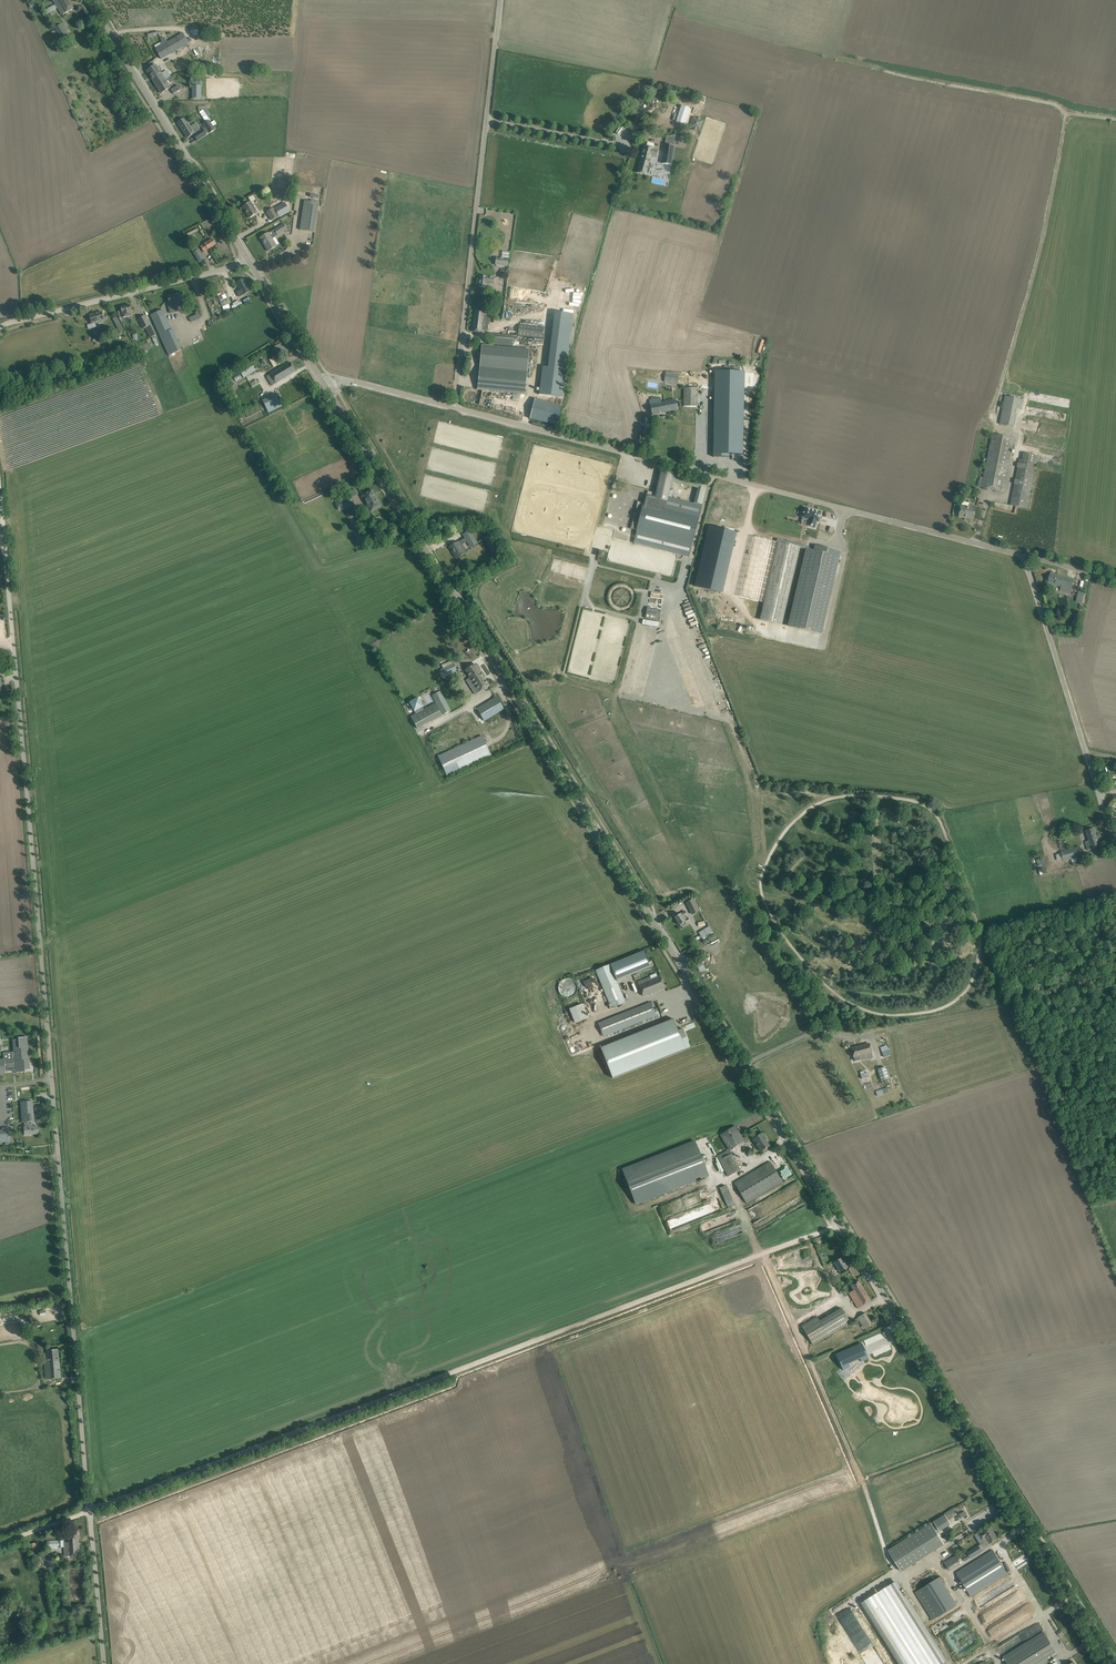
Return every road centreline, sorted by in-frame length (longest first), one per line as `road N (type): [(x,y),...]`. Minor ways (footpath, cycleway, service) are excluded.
road 1 (tertiary): [(1112,1663),(326,385)]
road 2 (unclassified): [(104,1663),(0,499)]
road 3 (track): [(831,1229),(0,1544)]
road 4 (track): [(754,877),(796,819),(822,802),(869,795),(930,808),(976,918),(981,946),(970,987),(947,1007),(919,1013),(855,1007),(817,977),(773,920),(760,887)]
road 5 (unclassified): [(1024,556),(454,407)]
road 6 (track): [(623,1566),(860,1475),(760,1256)]
road 7 (track): [(993,425),(1066,114)]
road 8 (unclassified): [(1115,850),(1024,556)]
road 9 (tertiary): [(247,259),(89,0)]
road 10 (track): [(754,877),(758,777),(684,589)]
road 11 (unclassified): [(454,407),(487,119)]
road 12 (track): [(678,960),(716,936),(754,877),(755,805),(723,717)]
road 13 (unclassified): [(0,328),(239,264)]
road 14 (unclassified): [(637,149),(487,119)]
road 15 (tertiary): [(326,385),(247,259)]
road 16 (unclassified): [(454,407),(348,380),(326,385)]
road 17 (unclassified): [(487,119),(501,0)]

